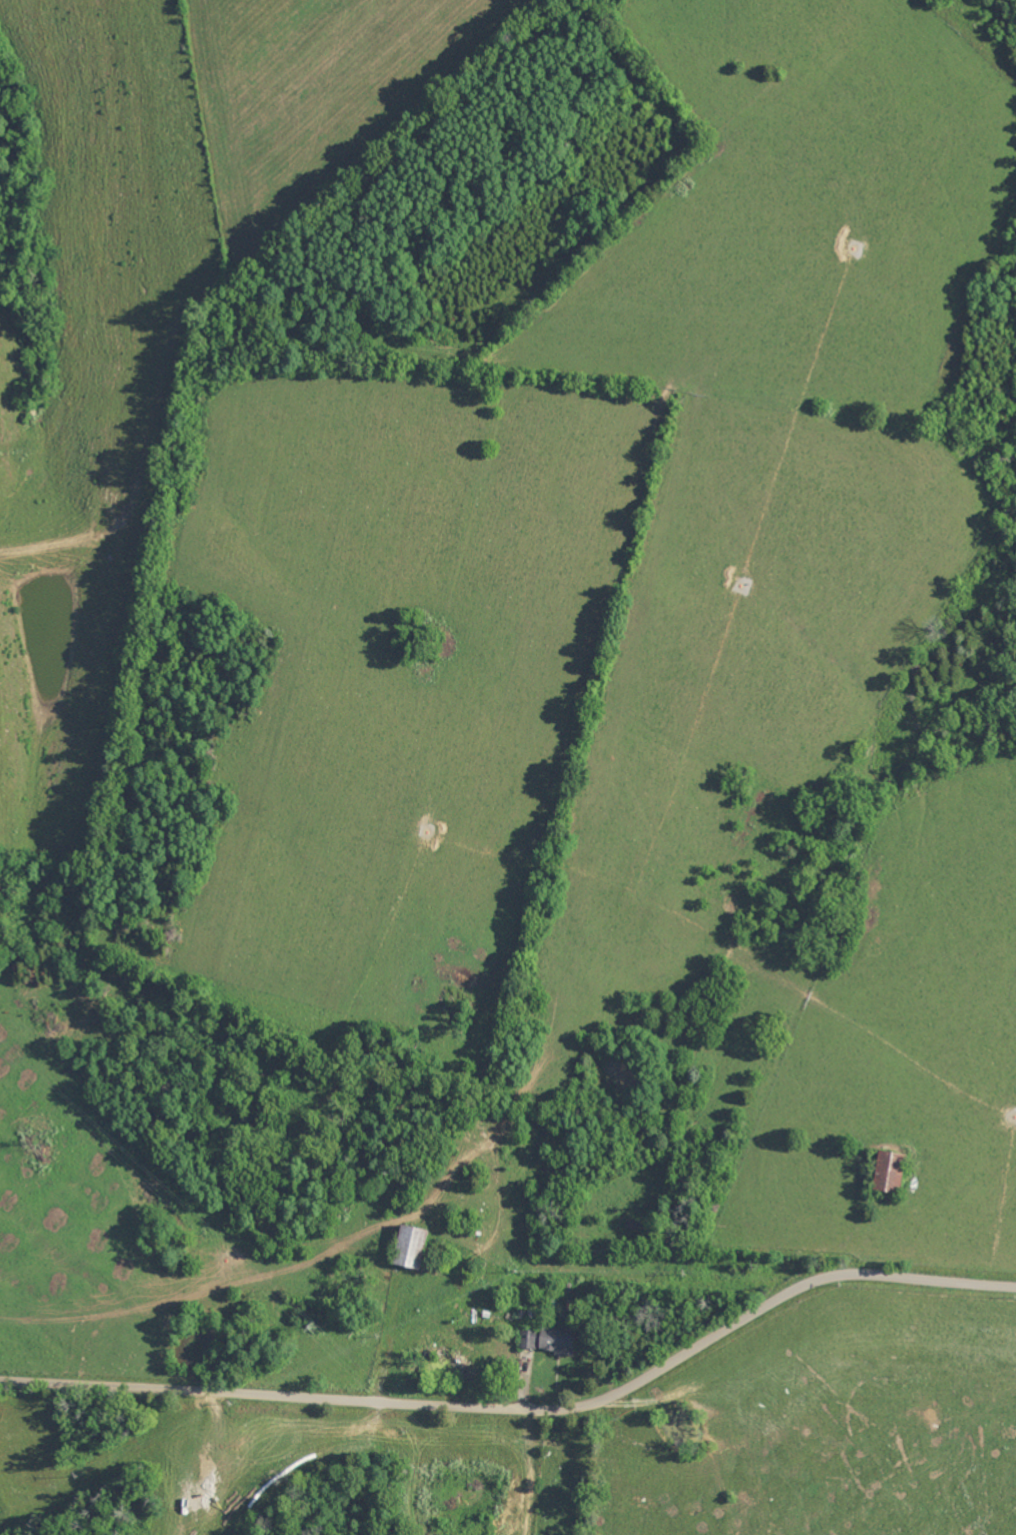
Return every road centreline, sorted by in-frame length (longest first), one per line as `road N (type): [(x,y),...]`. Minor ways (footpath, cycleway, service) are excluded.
road 1 (residential): [(1015,1284),(871,1271),(830,1275),(581,1404),(482,1406),(0,1378)]

